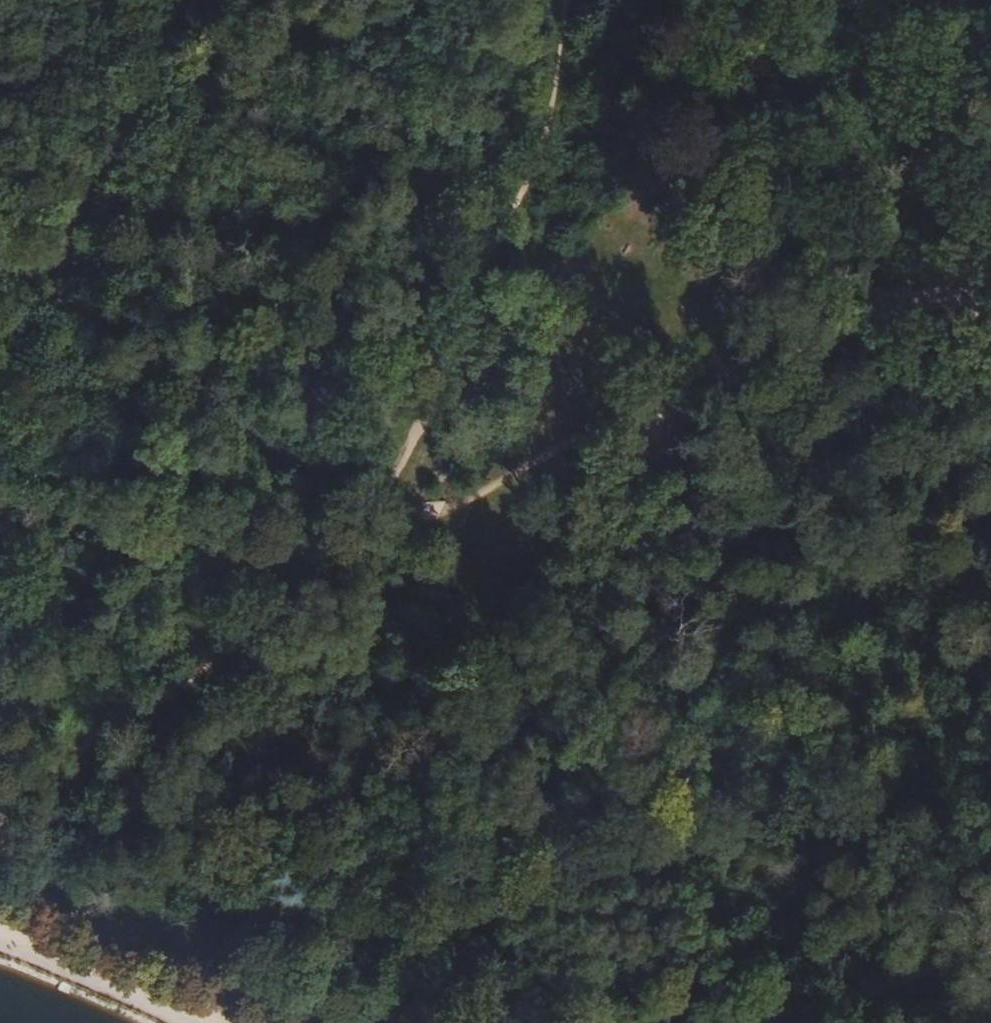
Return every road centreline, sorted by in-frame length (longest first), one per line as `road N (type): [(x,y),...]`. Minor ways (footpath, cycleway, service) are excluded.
road 1 (unclassified): [(0,388),(179,0)]
road 2 (track): [(0,934),(204,1022)]
road 3 (track): [(802,1022),(880,985),(990,950)]

